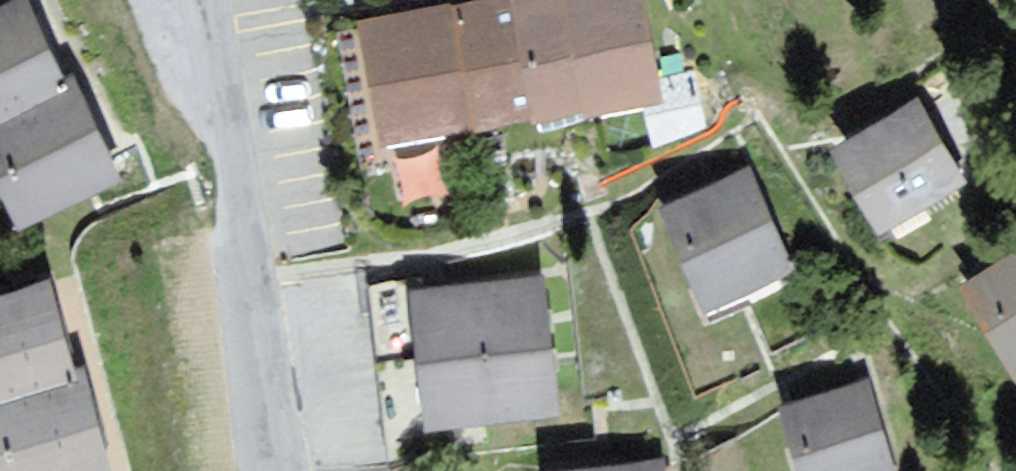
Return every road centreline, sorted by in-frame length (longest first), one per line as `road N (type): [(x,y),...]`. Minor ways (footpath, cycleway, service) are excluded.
road 1 (tertiary): [(204,0),(255,270),(276,470)]

